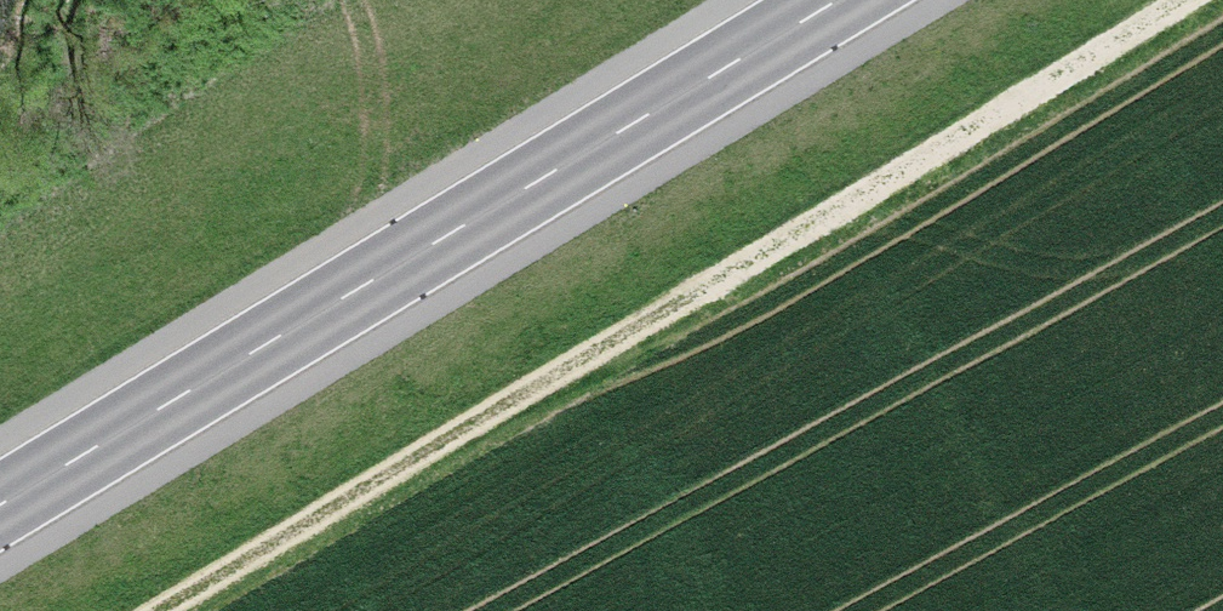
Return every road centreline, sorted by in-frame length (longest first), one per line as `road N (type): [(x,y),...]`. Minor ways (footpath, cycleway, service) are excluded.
road 1 (track): [(1181,0),(158,610)]
road 2 (primary): [(0,512),(838,0)]

